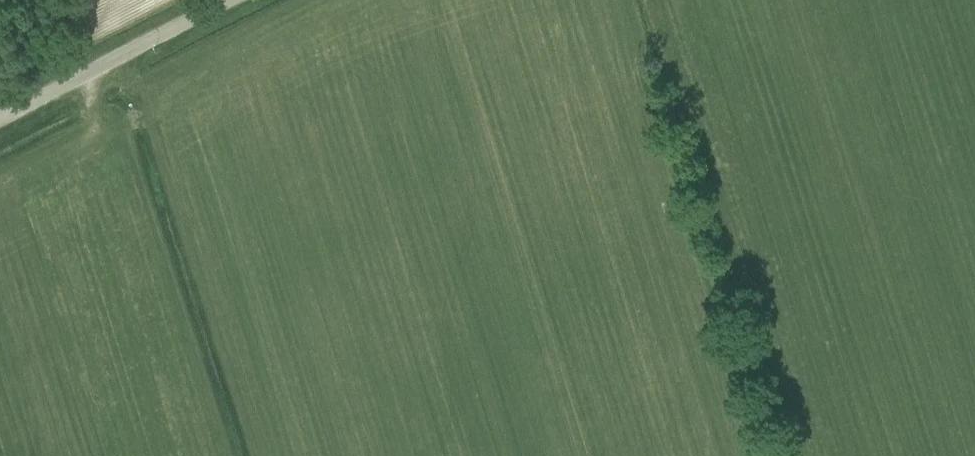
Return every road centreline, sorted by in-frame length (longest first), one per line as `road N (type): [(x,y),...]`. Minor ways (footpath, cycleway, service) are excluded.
road 1 (unclassified): [(0,119),(240,0)]

